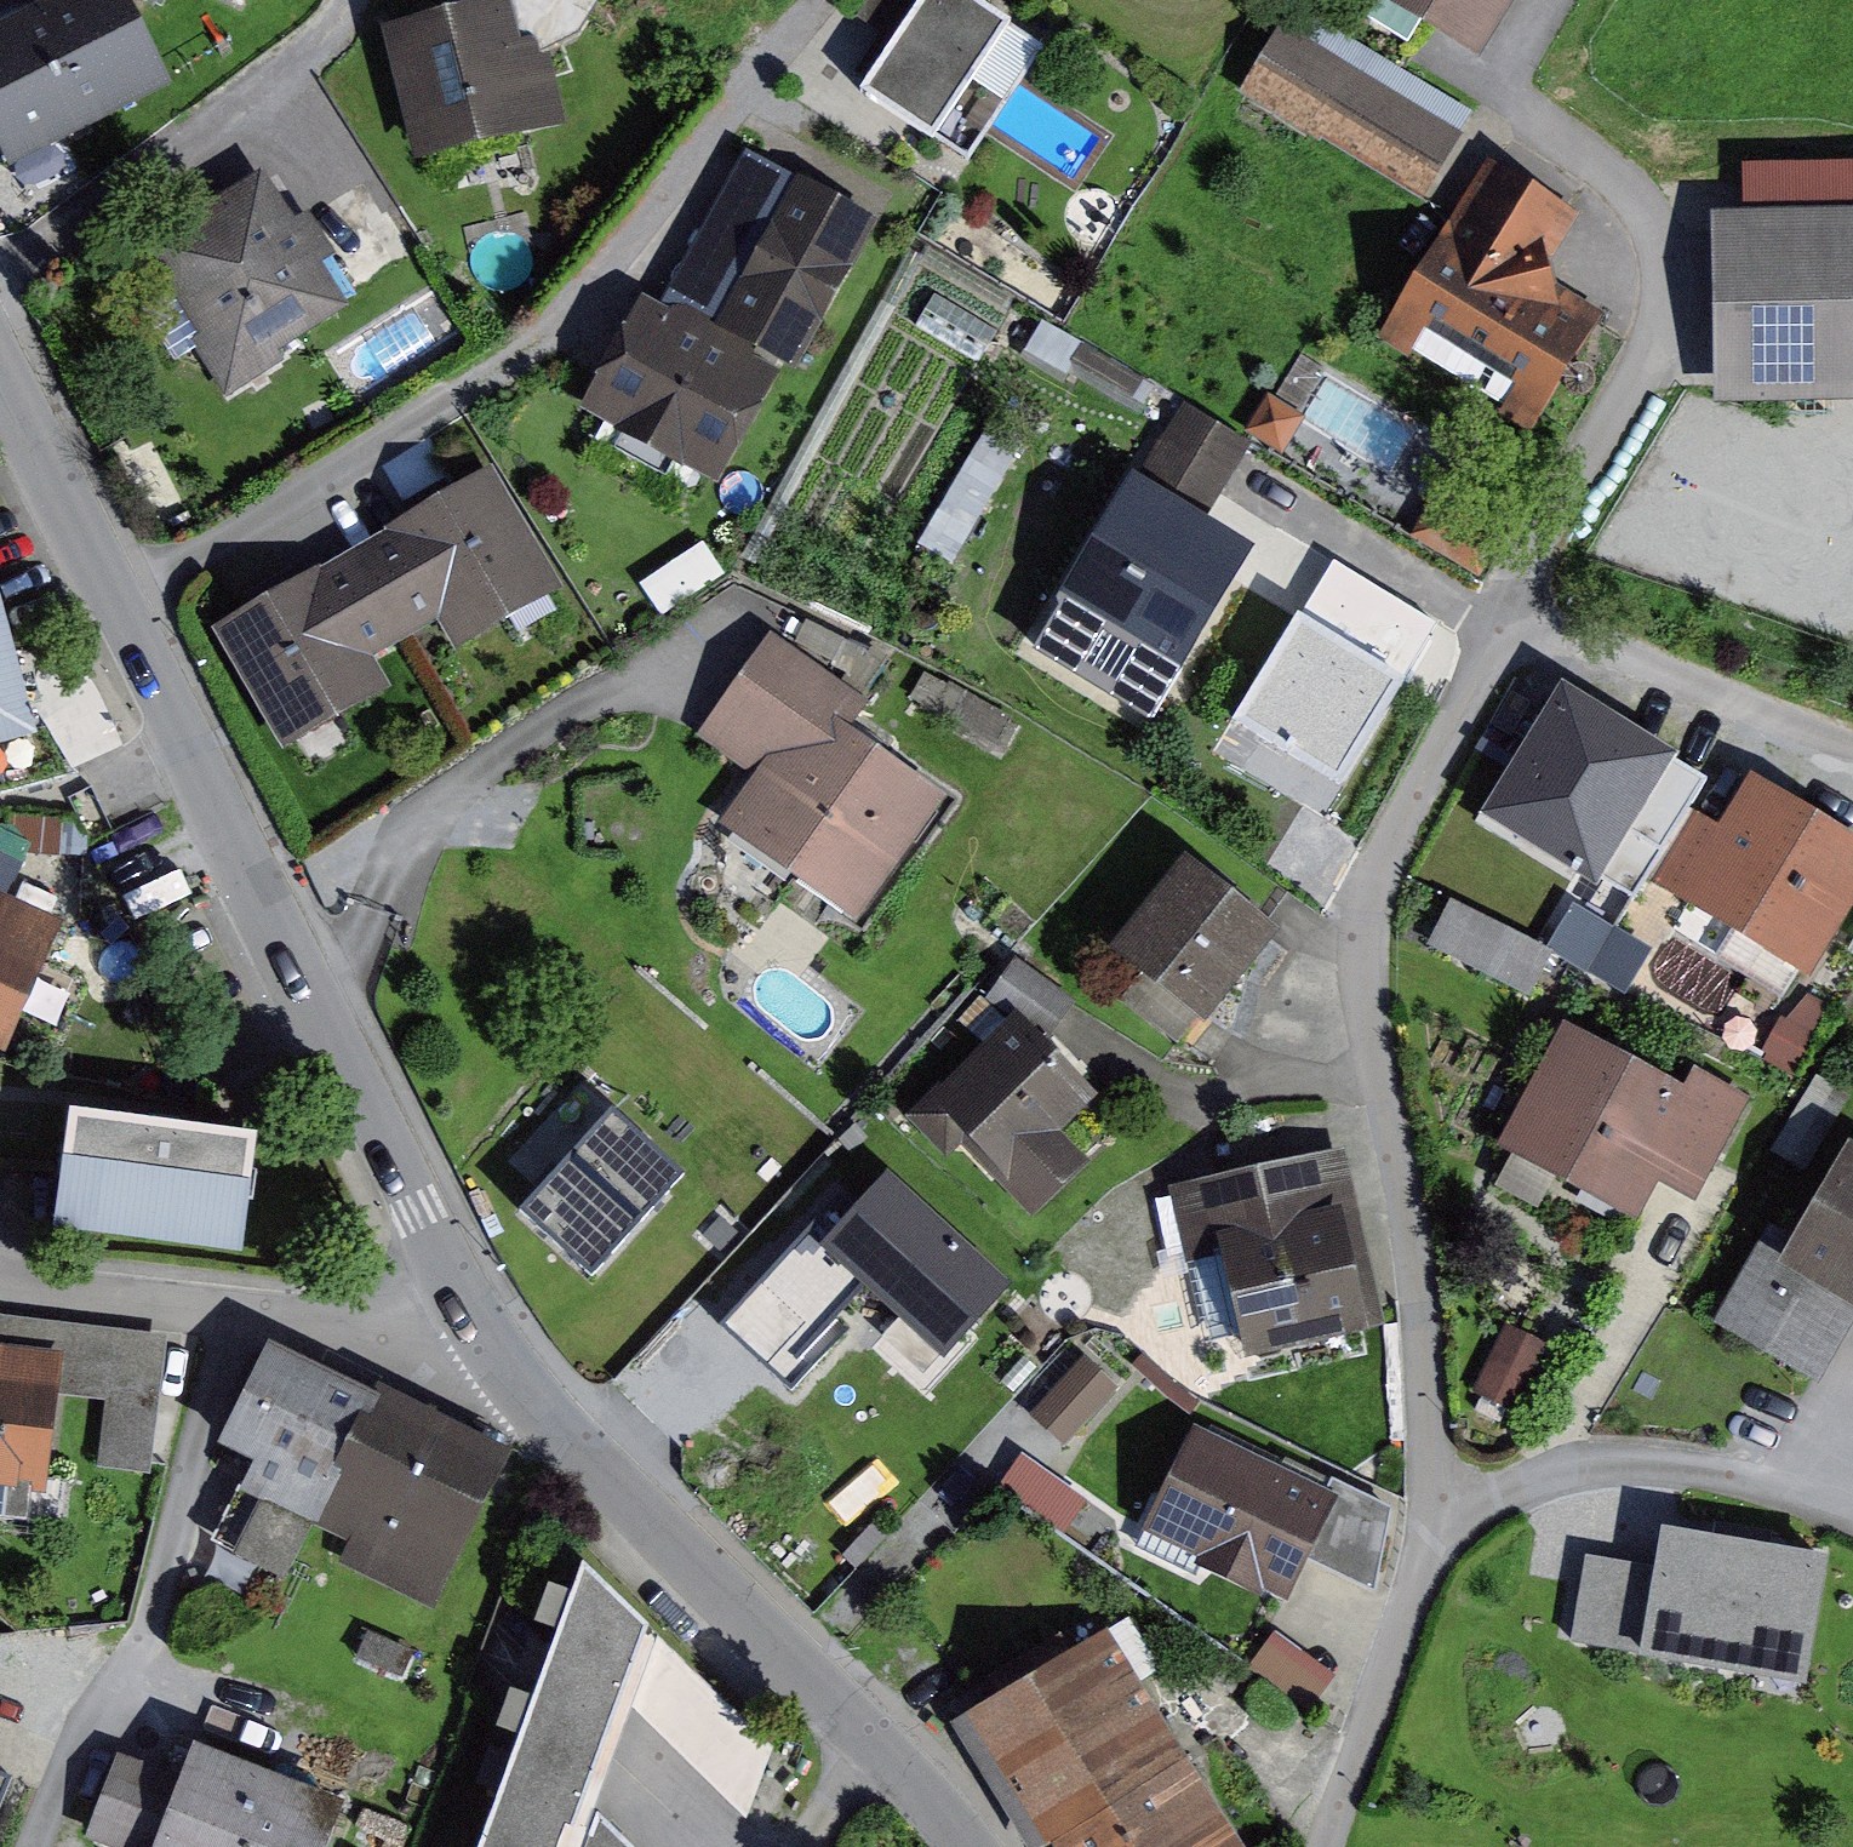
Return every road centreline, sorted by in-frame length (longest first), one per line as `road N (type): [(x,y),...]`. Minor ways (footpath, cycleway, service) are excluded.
road 1 (residential): [(1337,1846),(1426,1619),(1445,1535),(1447,1454),(1424,1252),(1379,1016),(1377,932),(1401,847),(1485,673),(1665,345),(1677,282),(1660,216),(1624,165),(1512,94),(1565,0)]
road 2 (residential): [(0,346),(499,1353)]
road 3 (residential): [(499,1353),(963,1818),(982,1846)]
road 4 (residential): [(48,1846),(165,1620),(257,1311)]
road 5 (residential): [(0,1286),(257,1311)]
road 6 (residential): [(257,1311),(499,1353)]

